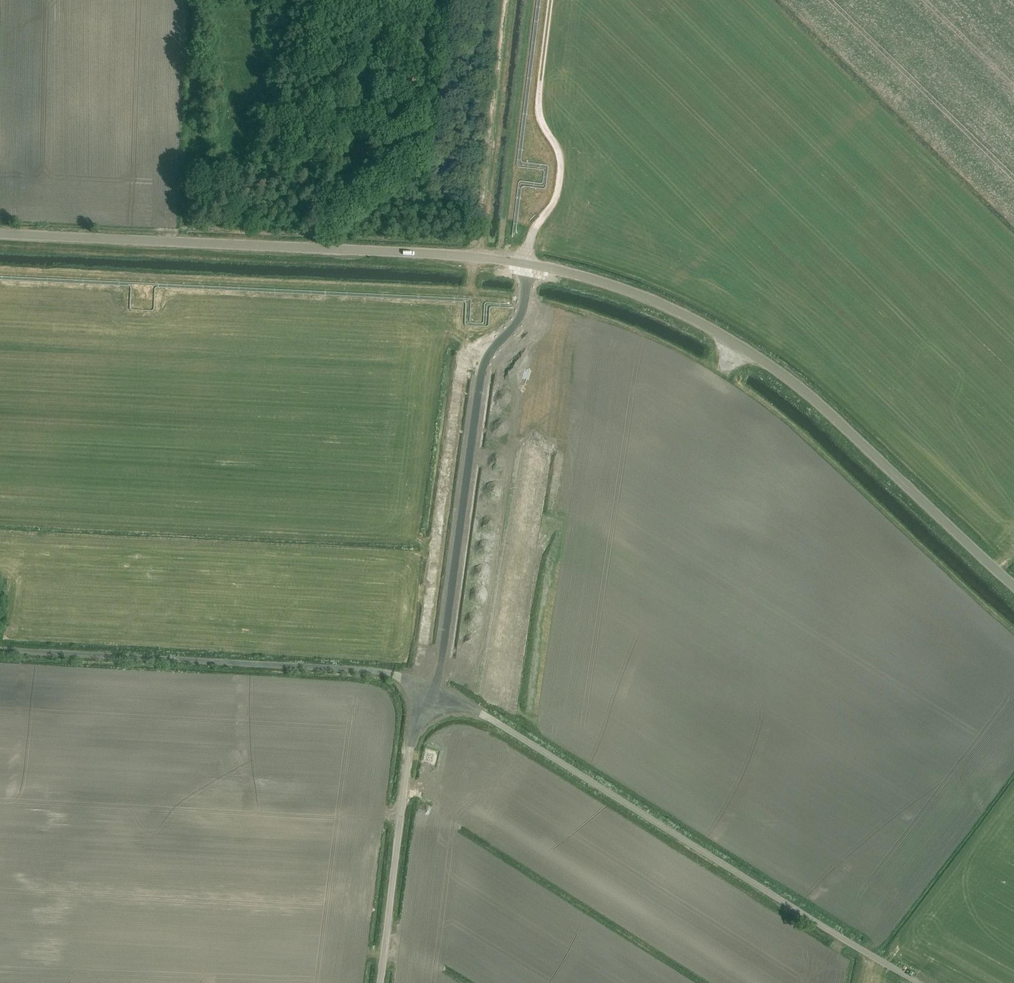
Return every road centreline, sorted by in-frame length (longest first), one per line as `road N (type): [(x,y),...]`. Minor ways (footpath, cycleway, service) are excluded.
road 1 (unclassified): [(1013,585),(793,382),(706,325),(627,290),(477,256),(0,234)]
road 2 (unclassified): [(920,982),(472,708)]
road 3 (track): [(530,264),(518,319),(473,342),(461,360),(416,682)]
road 4 (track): [(551,0),(539,110),(560,152),(560,177),(525,263)]
road 5 (track): [(506,0),(477,256)]
road 6 (unclassified): [(410,750),(381,982)]
road 7 (unclassified): [(472,708),(416,682),(410,750)]

